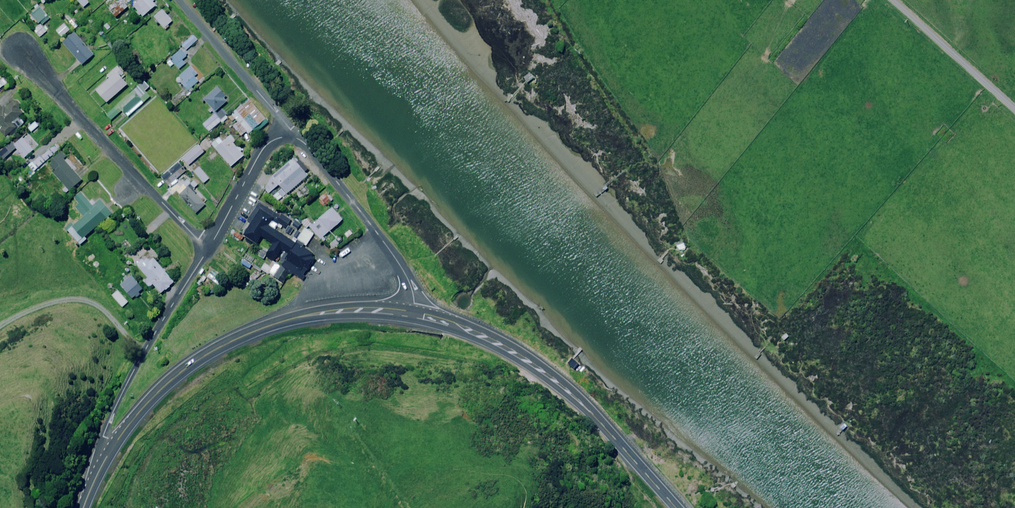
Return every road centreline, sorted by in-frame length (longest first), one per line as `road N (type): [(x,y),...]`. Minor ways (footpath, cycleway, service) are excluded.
road 1 (trunk): [(412,311),(323,312),(220,347),(146,404),(104,461)]
road 2 (trunk): [(677,507),(545,371),(486,336),(412,311)]
road 3 (residential): [(22,52),(209,248)]
road 4 (residential): [(209,248),(121,394),(102,437),(104,461)]
road 5 (residential): [(291,136),(394,254),(410,281),(412,311)]
road 6 (residential): [(178,0),(291,136)]
road 7 (unclassified): [(893,0),(1014,109)]
road 8 (residential): [(291,136),(264,148),(209,248)]

